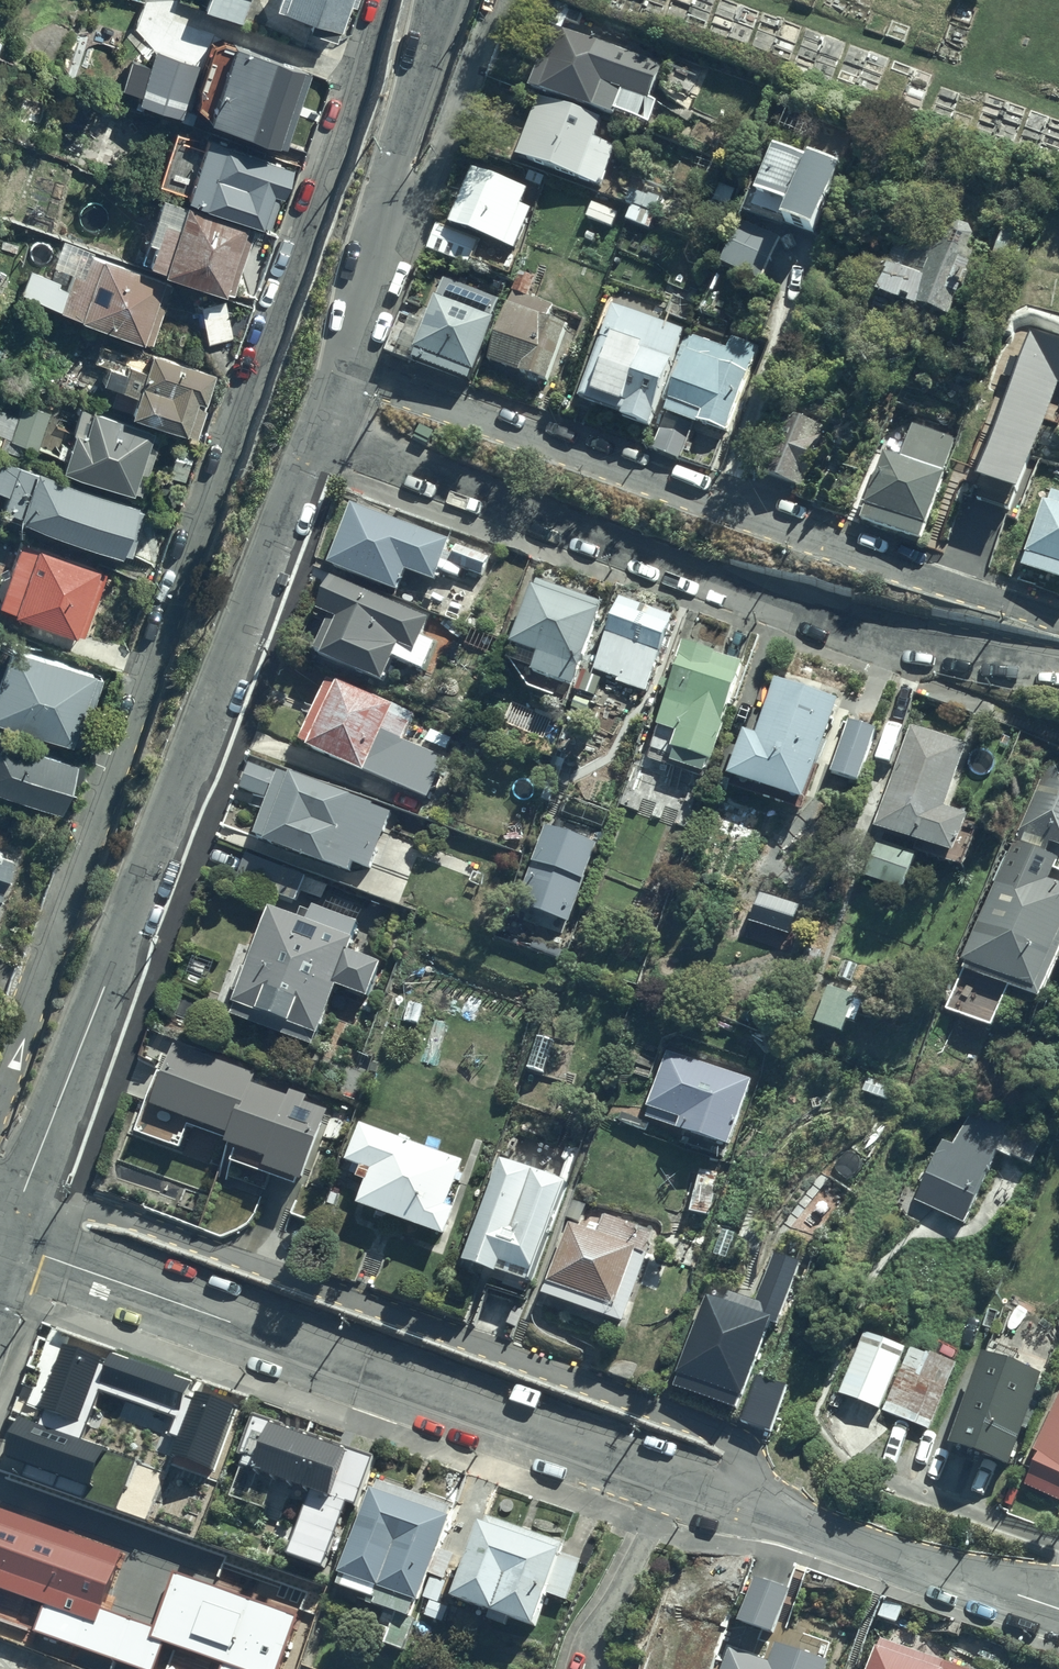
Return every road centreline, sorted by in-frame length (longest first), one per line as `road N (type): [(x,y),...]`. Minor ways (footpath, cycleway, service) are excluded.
road 1 (residential): [(0,1102),(380,0)]
road 2 (residential): [(0,1238),(321,435)]
road 3 (residential): [(49,1257),(87,1214),(135,1222),(738,1445),(763,1504)]
road 4 (residential): [(321,435),(883,645),(1058,662)]
road 5 (residential): [(49,1257),(763,1504)]
road 6 (residential): [(348,370),(1058,617)]
road 7 (residential): [(348,370),(362,282),(430,43)]
road 8 (residential): [(763,1504),(1058,1608)]

